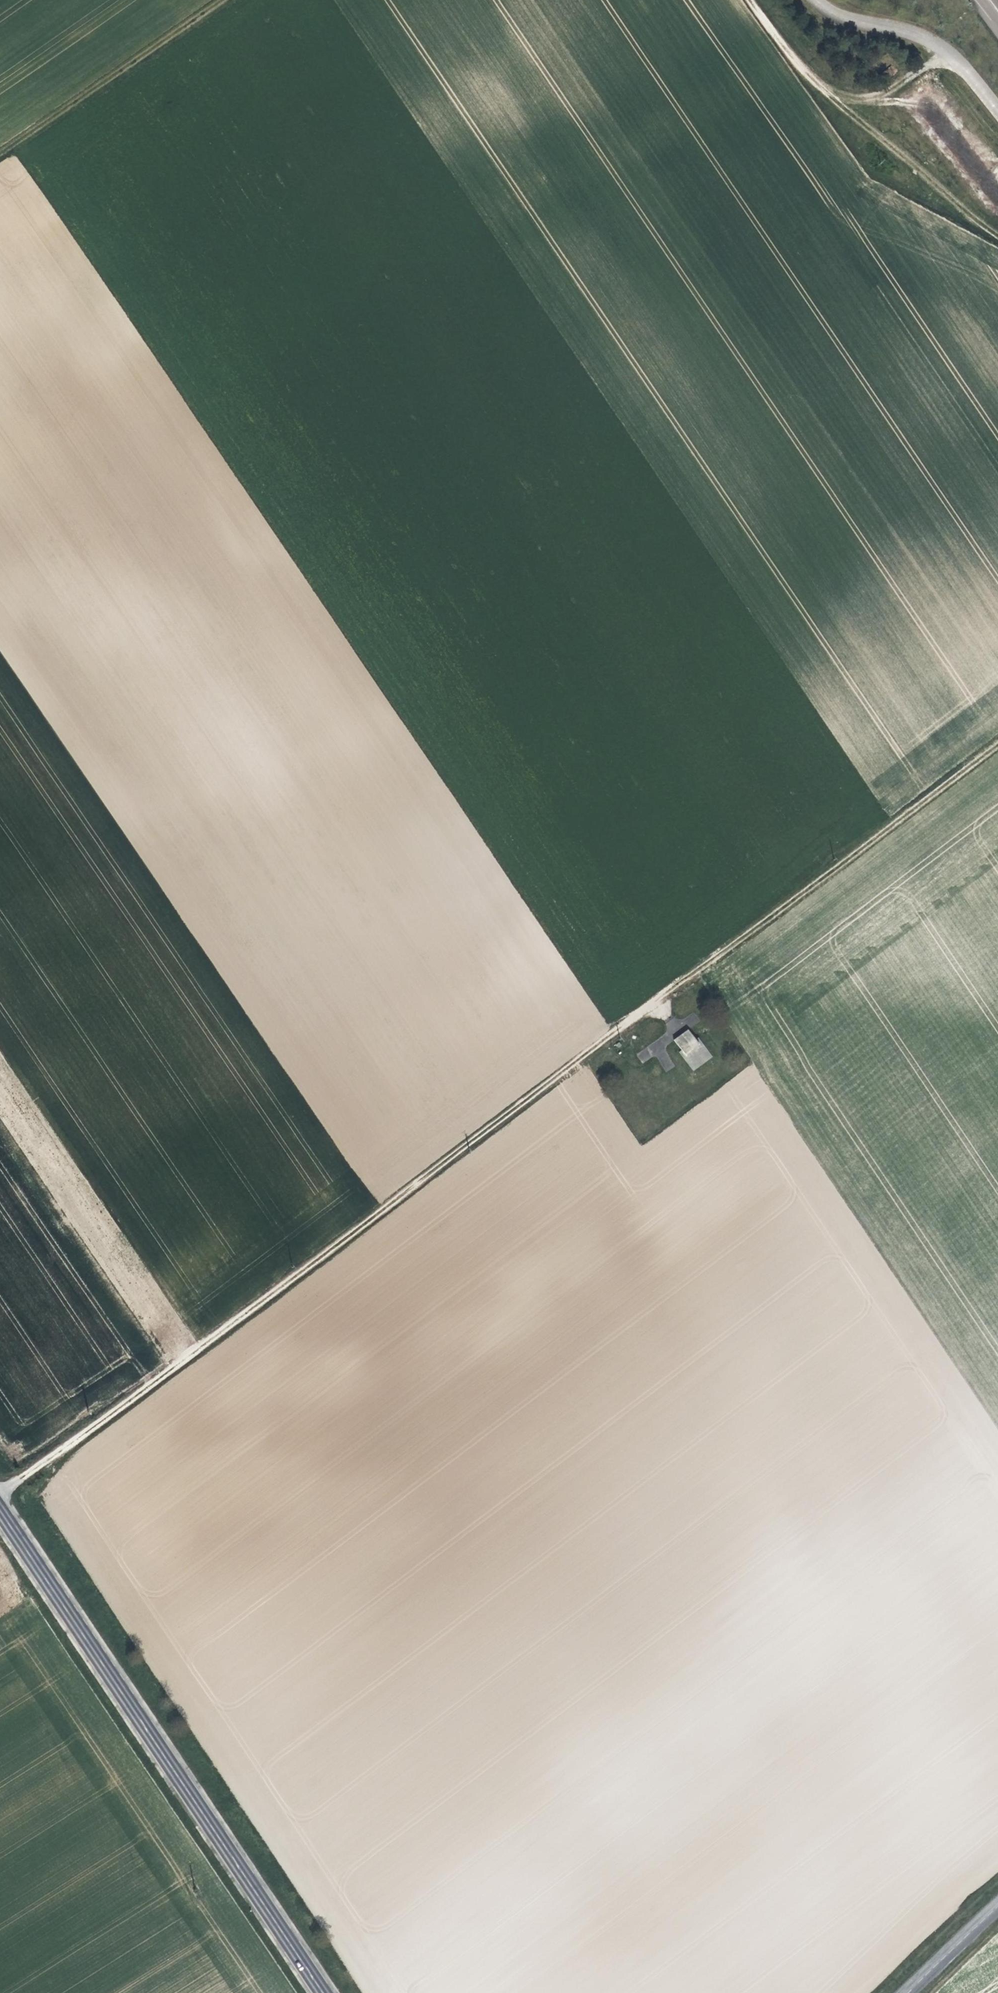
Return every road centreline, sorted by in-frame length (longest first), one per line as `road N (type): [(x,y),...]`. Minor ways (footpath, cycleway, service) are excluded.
road 1 (track): [(0,1491),(712,963)]
road 2 (primary): [(324,1992),(0,1509)]
road 3 (track): [(997,245),(871,177),(745,0)]
road 4 (track): [(997,748),(712,963)]
road 5 (track): [(0,154),(224,0)]
road 6 (tertiary): [(910,1992),(997,1911)]

